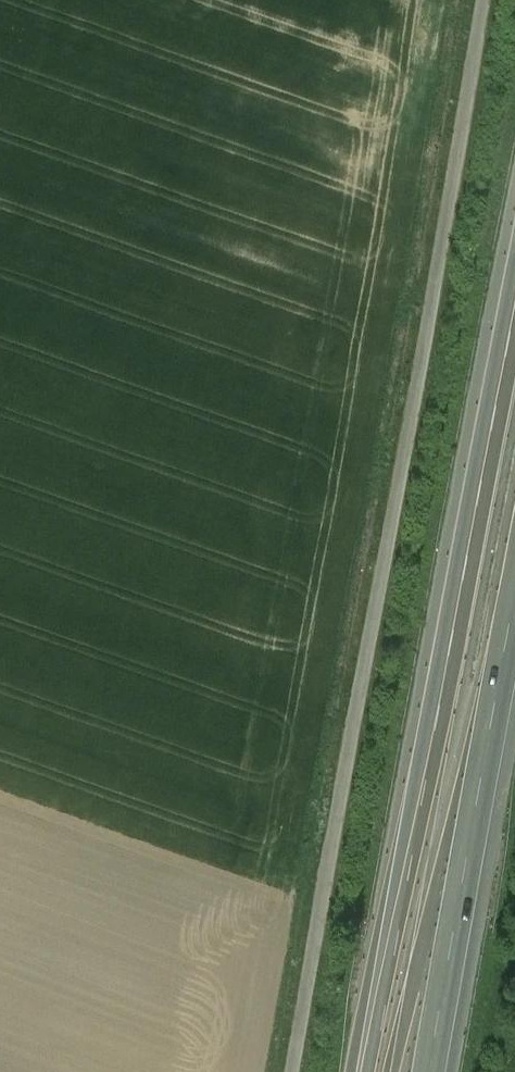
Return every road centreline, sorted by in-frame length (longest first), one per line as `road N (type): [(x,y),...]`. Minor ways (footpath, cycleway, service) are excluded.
road 1 (unclassified): [(488,0),(297,1071)]
road 2 (motorway): [(514,337),(379,1071)]
road 3 (motorway): [(432,1071),(514,613)]

